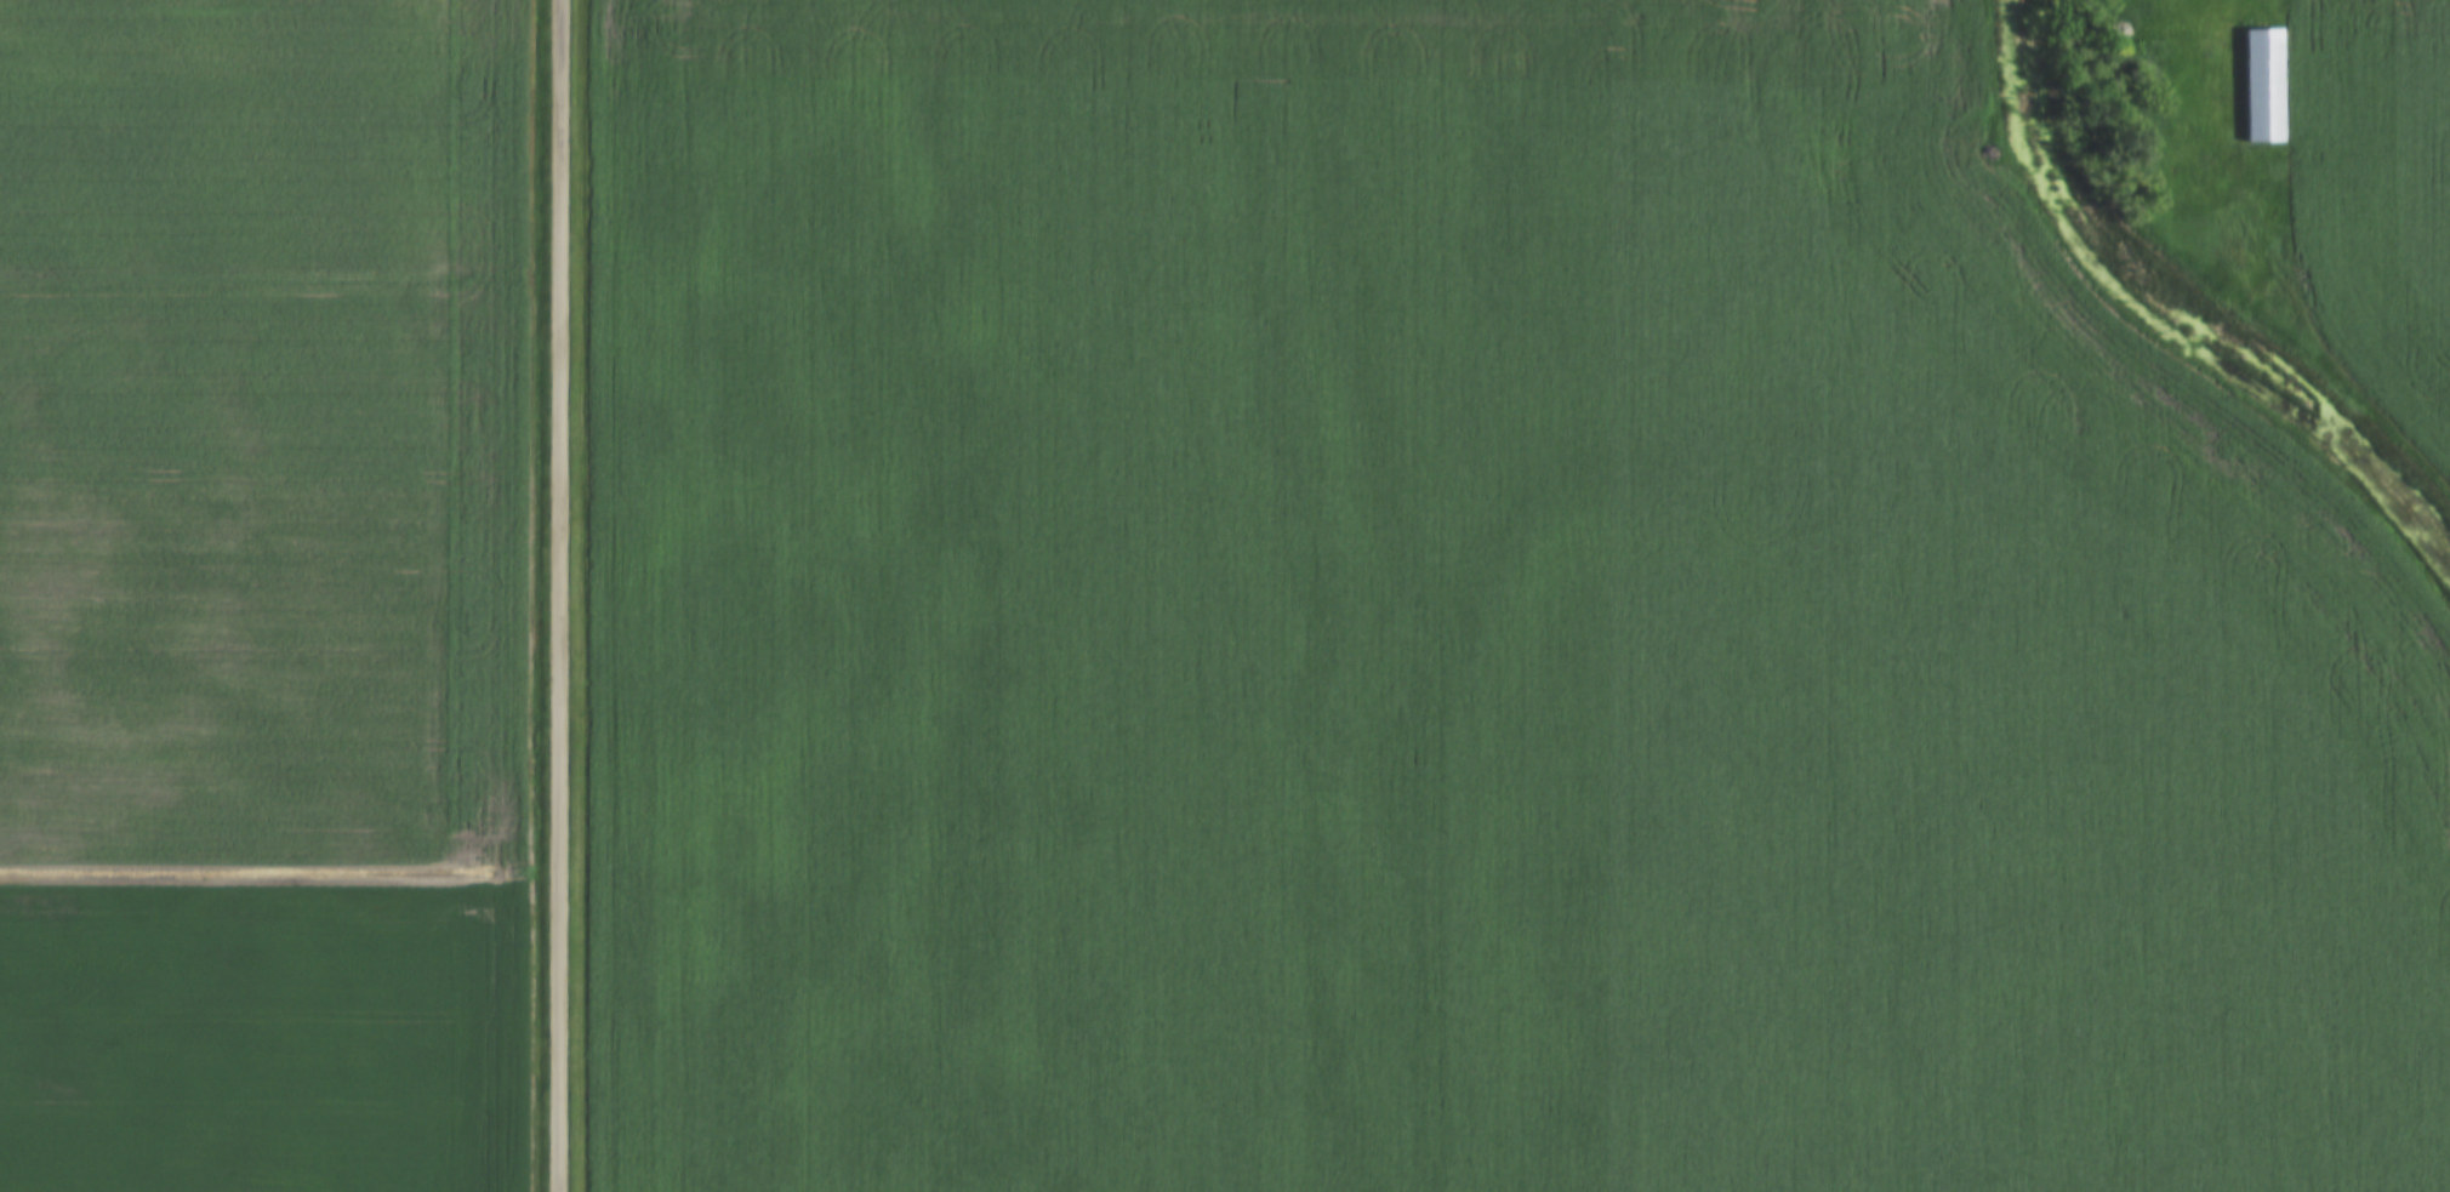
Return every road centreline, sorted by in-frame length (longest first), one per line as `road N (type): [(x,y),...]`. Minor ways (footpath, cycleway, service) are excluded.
road 1 (residential): [(558,1191),(559,0)]

